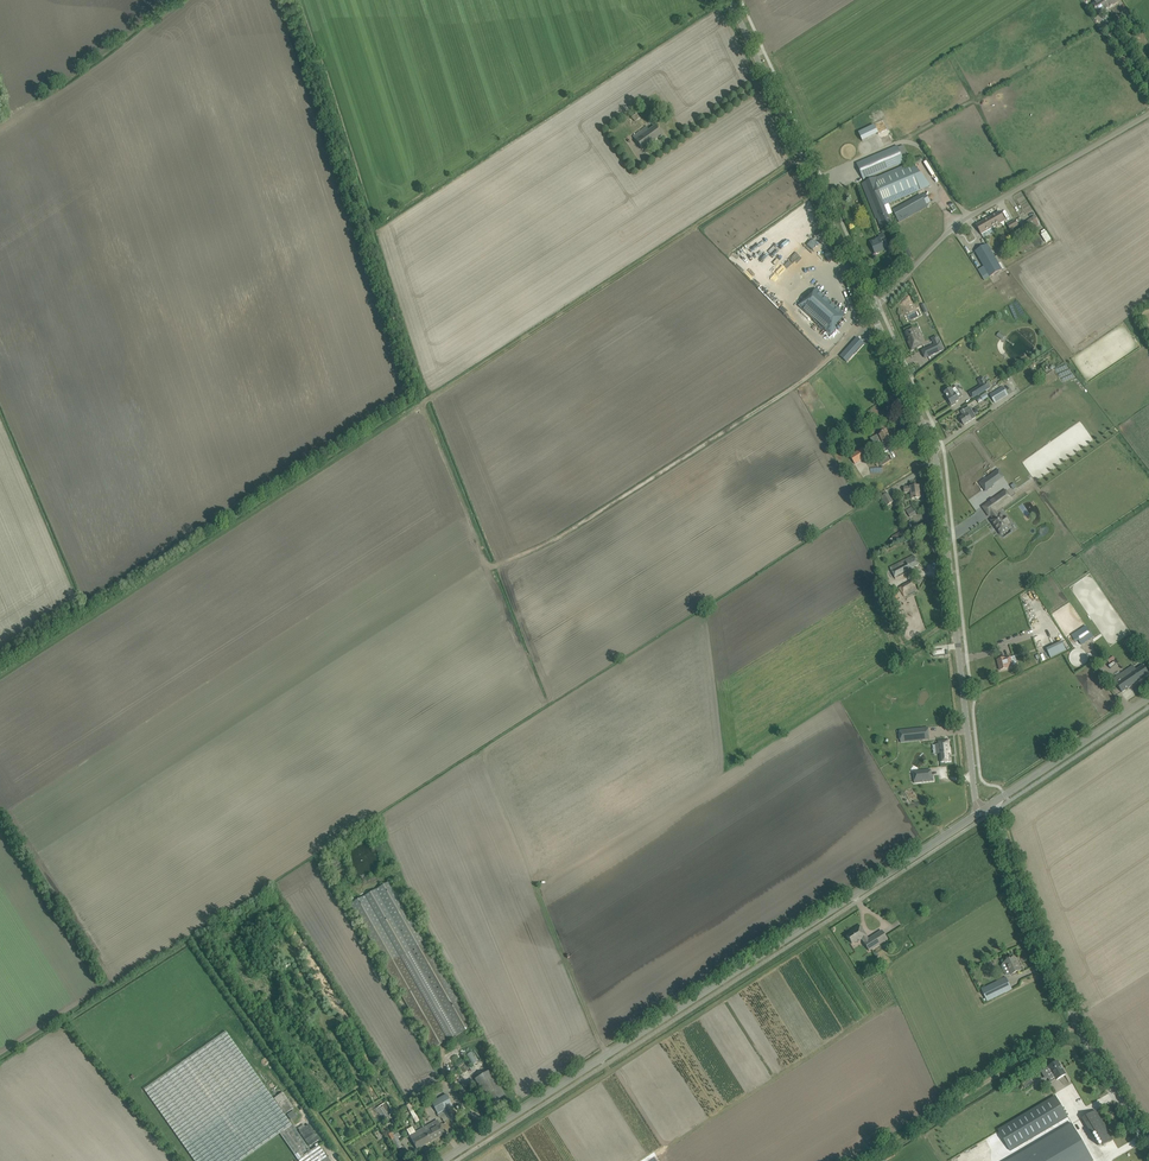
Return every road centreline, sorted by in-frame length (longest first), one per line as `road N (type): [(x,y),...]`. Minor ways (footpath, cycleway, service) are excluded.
road 1 (track): [(434,397),(423,408),(490,569),(569,535),(813,374),(871,311)]
road 2 (tertiary): [(448,1160),(982,811)]
road 3 (tertiary): [(982,811),(937,467),(871,311)]
road 4 (tertiary): [(1148,1143),(1037,932),(992,804)]
road 5 (tertiary): [(871,311),(731,0)]
road 6 (unclassified): [(871,311),(962,225),(1148,116)]
road 7 (track): [(1079,1022),(863,1160)]
road 8 (track): [(167,0),(0,124)]
road 9 (tertiary): [(1148,698),(992,804)]

